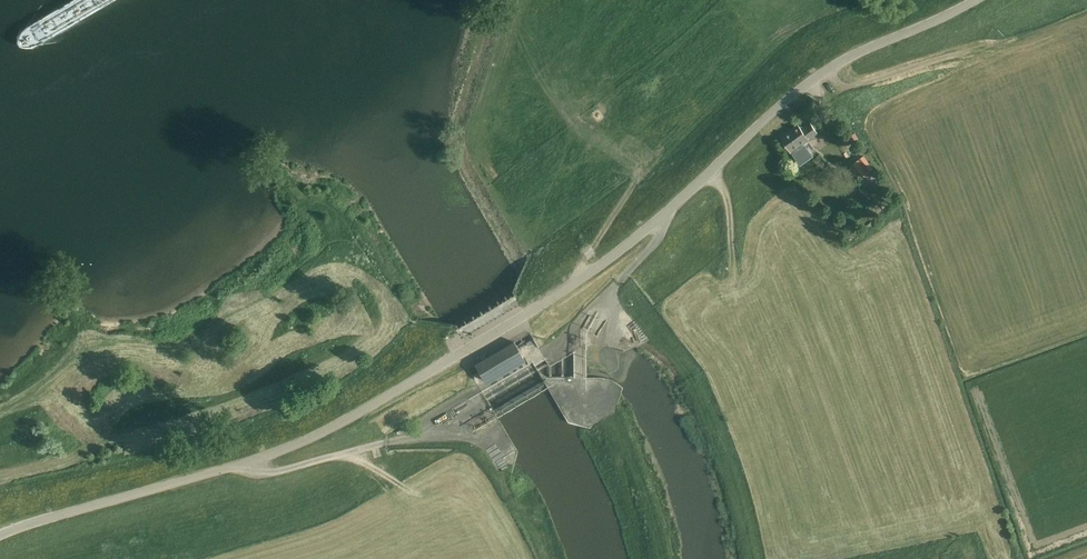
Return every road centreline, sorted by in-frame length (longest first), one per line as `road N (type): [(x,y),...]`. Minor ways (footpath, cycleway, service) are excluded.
road 1 (unclassified): [(0,535),(267,456),(332,428),(605,261),(828,69),(975,0)]

